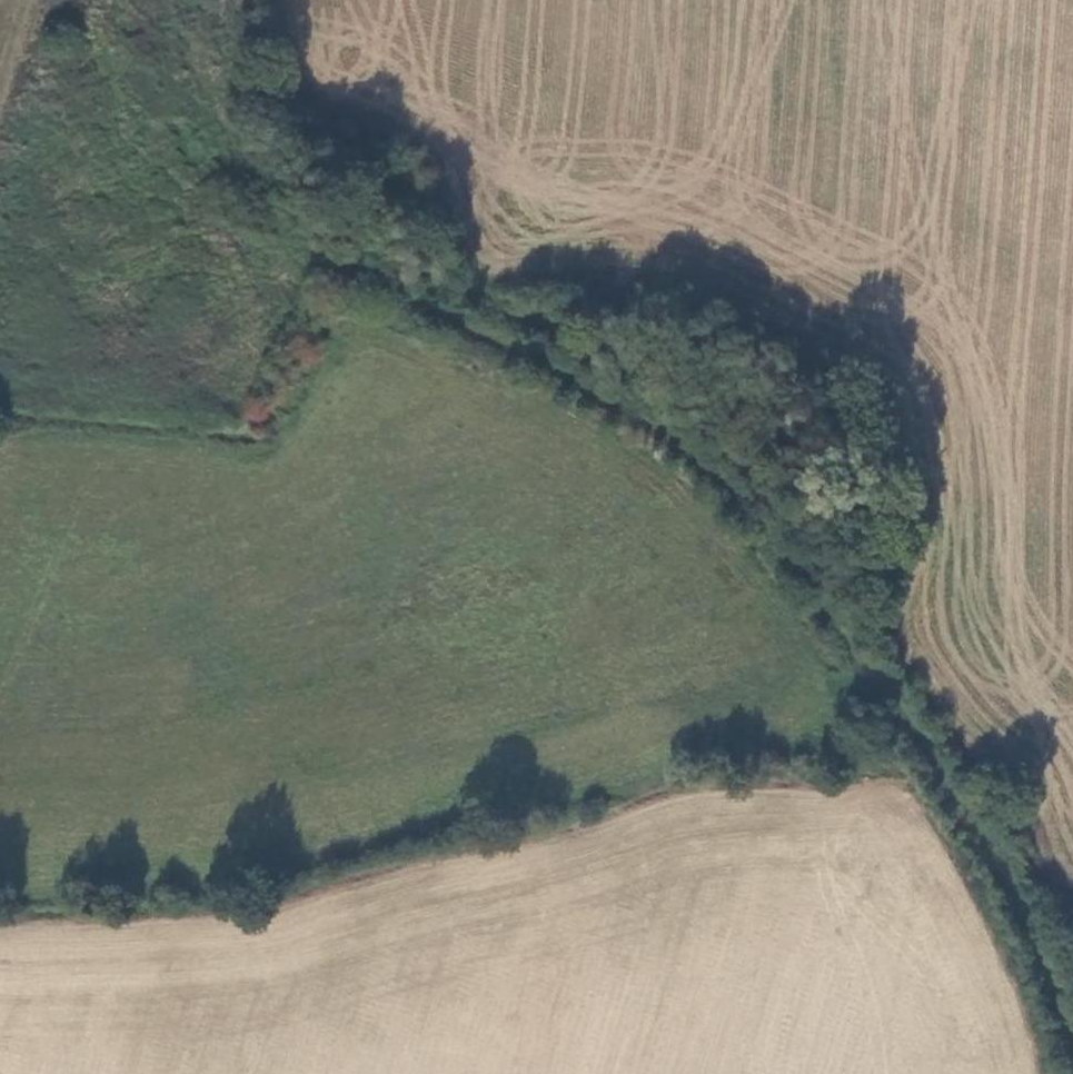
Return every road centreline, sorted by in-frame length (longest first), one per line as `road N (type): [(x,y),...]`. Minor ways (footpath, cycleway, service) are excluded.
road 1 (track): [(370,282),(598,392),(721,478),(854,647),(1072,1053)]

